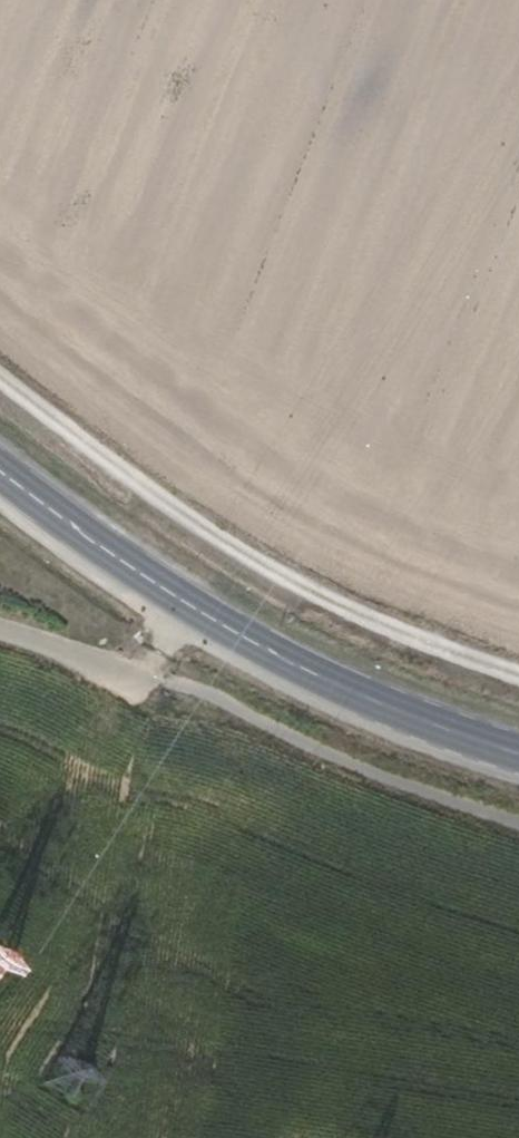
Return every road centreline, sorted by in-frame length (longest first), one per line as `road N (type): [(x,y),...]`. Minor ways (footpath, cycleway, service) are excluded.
road 1 (track): [(0,380),(184,518),(276,574),(375,624),(518,677)]
road 2 (secondary): [(518,754),(274,654),(157,585),(0,472)]

